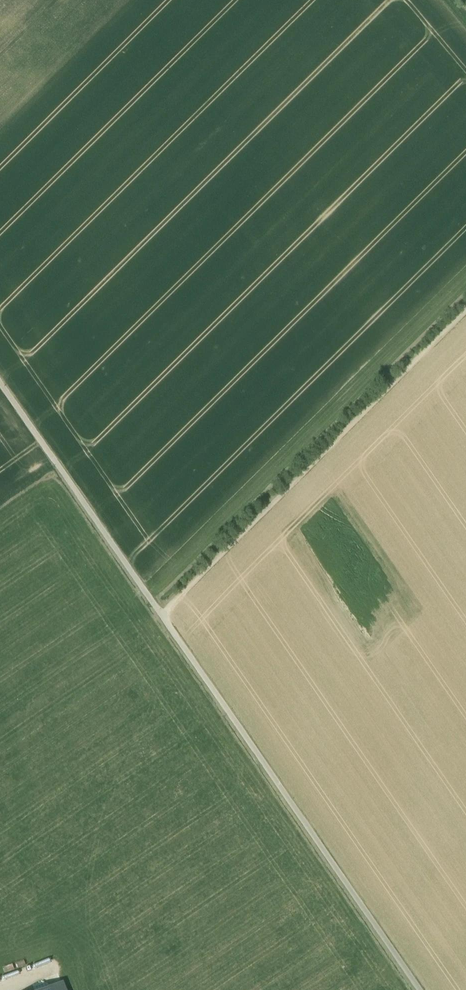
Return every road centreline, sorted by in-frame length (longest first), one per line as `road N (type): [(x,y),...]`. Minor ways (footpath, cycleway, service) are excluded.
road 1 (track): [(0,382),(421,989)]
road 2 (track): [(163,617),(465,309)]

